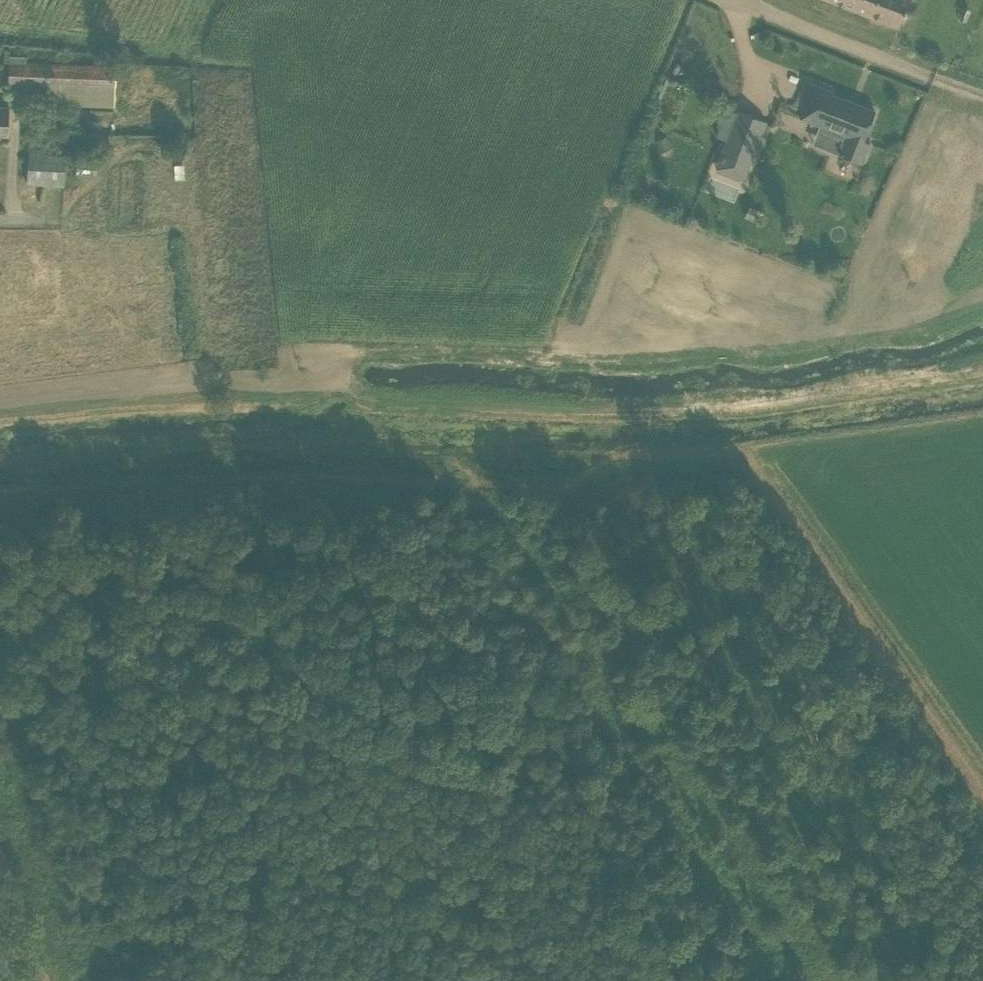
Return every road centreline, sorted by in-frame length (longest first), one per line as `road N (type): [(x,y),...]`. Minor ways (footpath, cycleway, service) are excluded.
road 1 (track): [(982,97),(719,0)]

